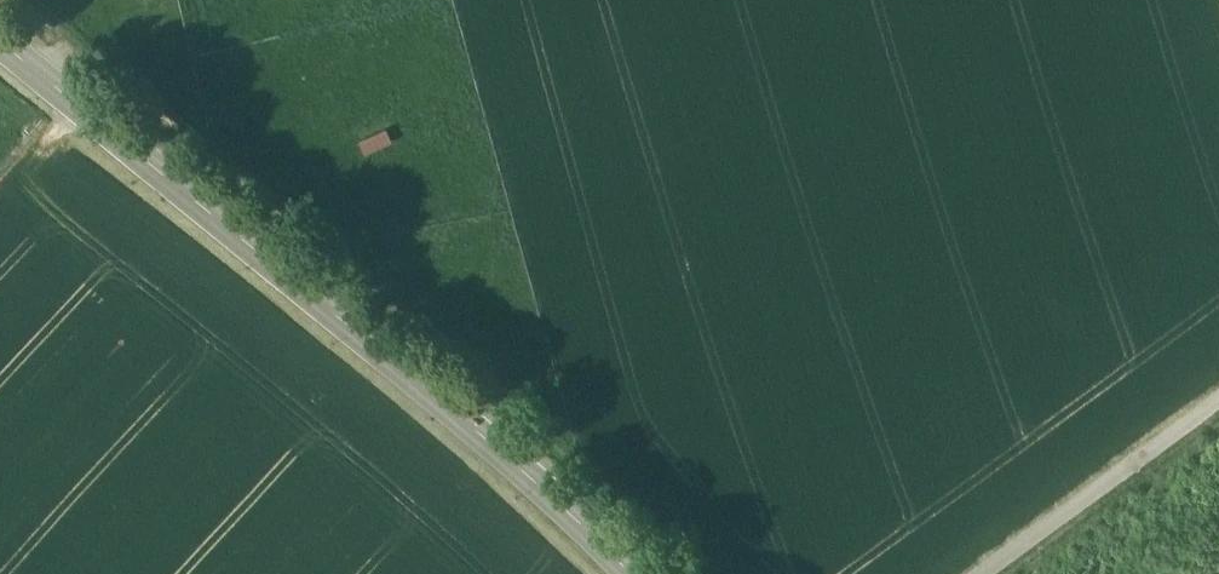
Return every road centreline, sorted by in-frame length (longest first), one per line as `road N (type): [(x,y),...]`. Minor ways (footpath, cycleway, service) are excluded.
road 1 (tertiary): [(0,40),(348,319),(633,573)]

